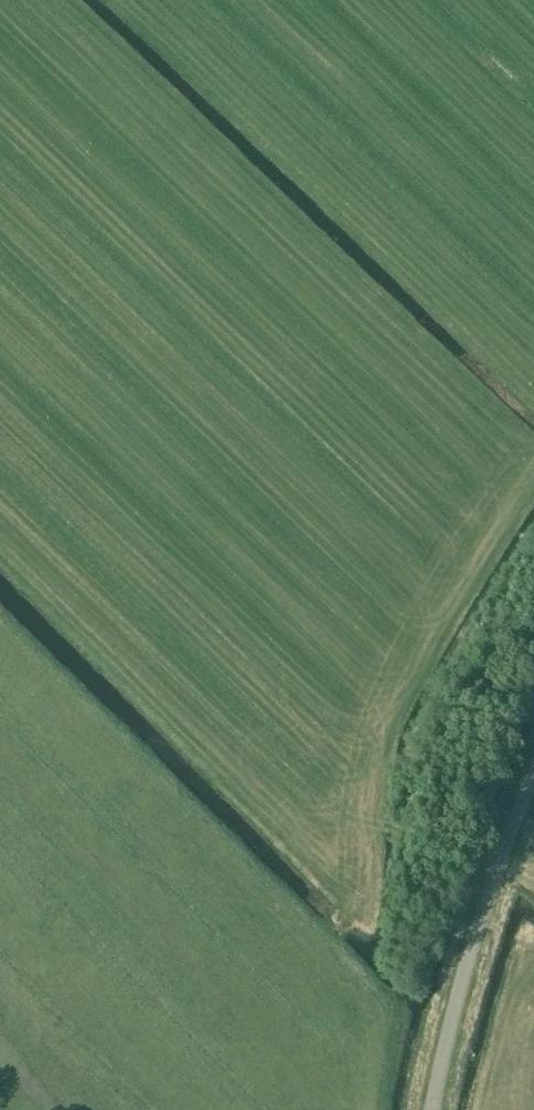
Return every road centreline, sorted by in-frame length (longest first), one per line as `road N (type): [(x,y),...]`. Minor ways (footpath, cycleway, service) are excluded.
road 1 (unclassified): [(437,1109),(449,1039),(533,773)]

